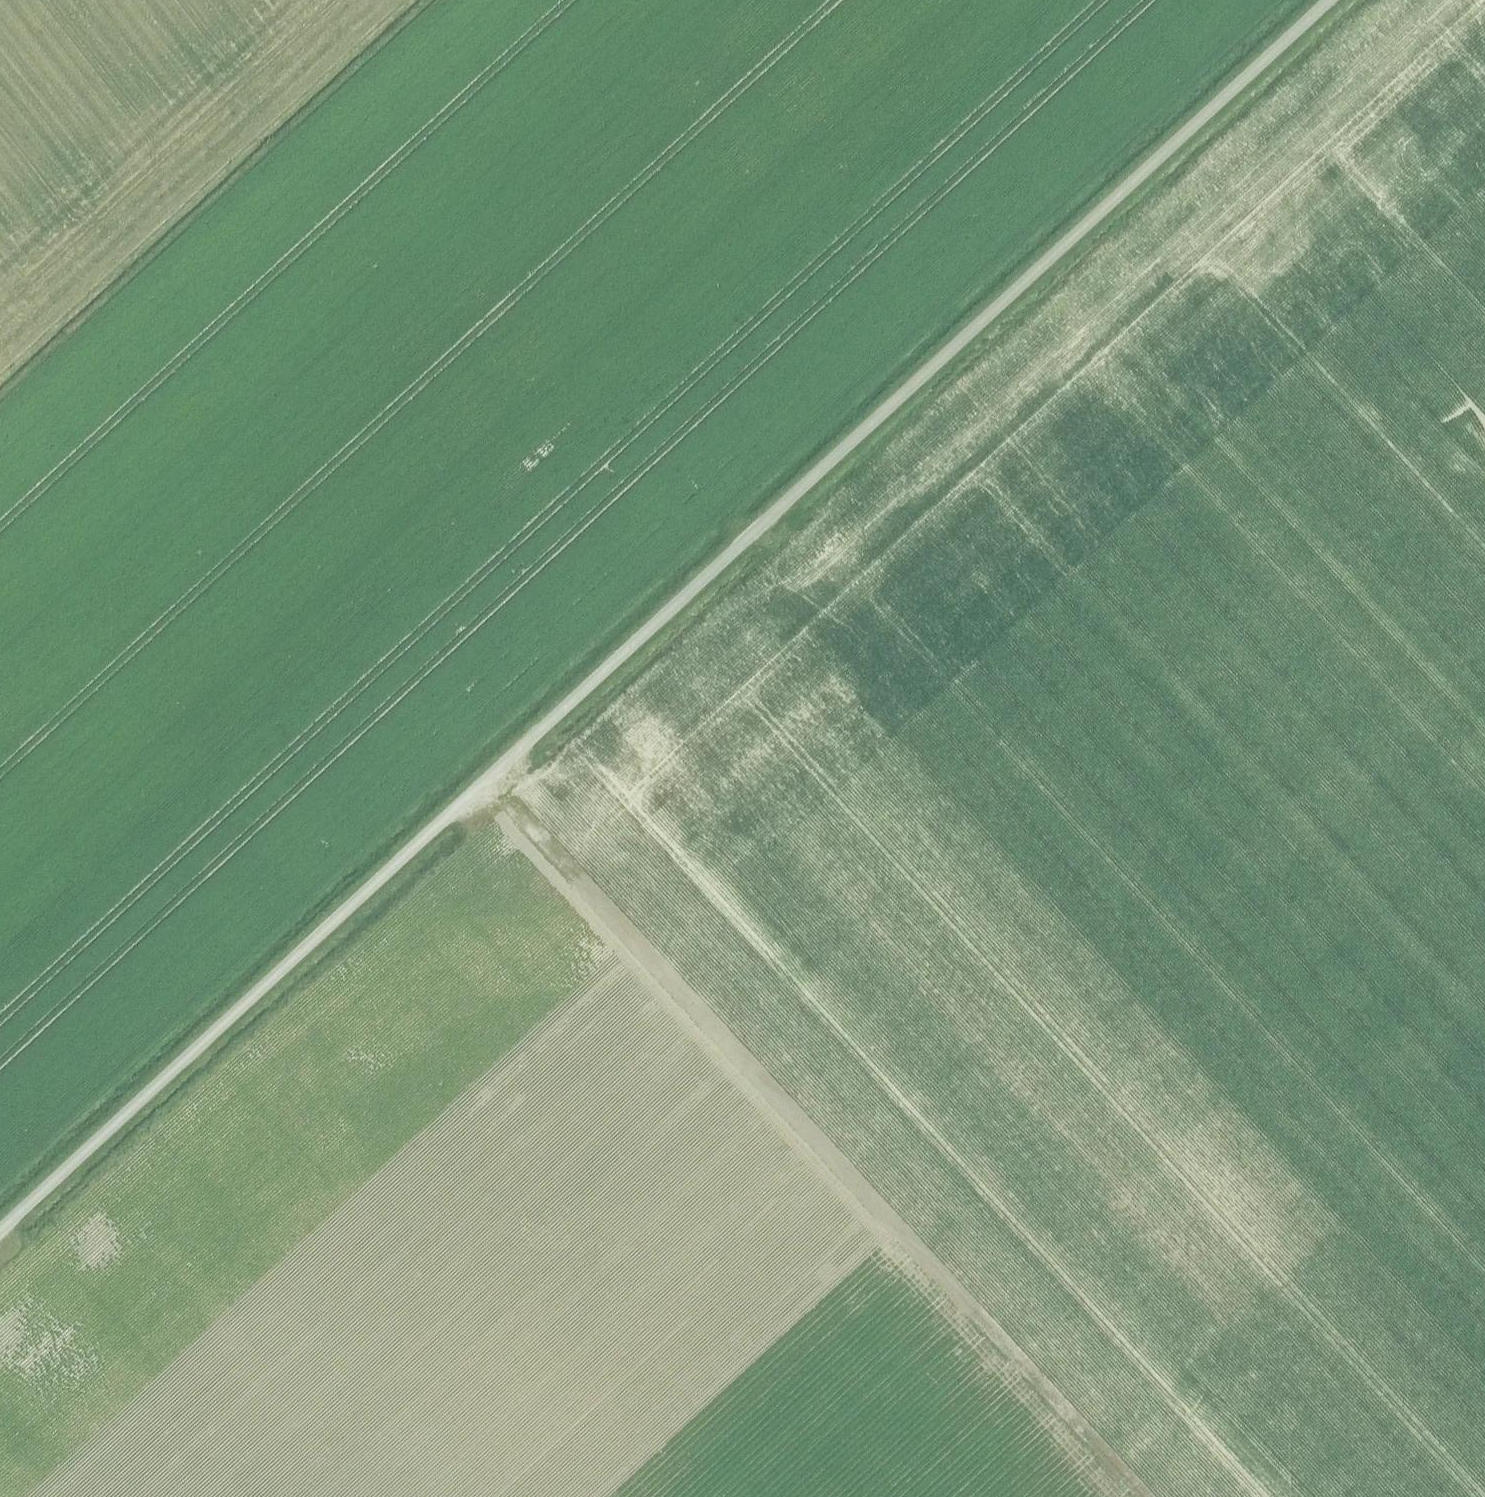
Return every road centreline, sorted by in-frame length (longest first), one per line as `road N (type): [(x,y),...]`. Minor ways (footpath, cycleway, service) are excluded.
road 1 (unclassified): [(0,1230),(1330,0)]

